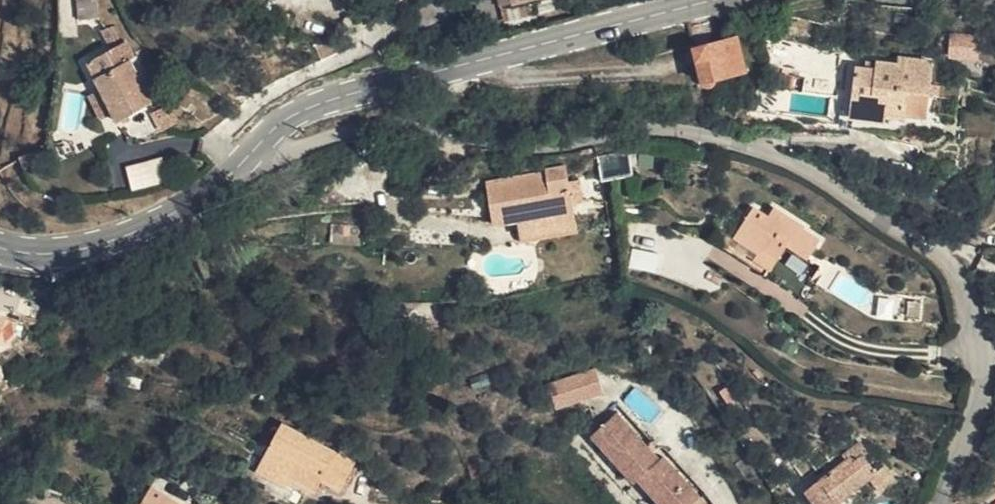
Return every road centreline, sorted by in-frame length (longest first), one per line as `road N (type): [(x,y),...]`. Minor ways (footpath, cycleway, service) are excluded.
road 1 (residential): [(257,146),(273,154),(380,128),(529,144),(658,133),(731,144),(799,170),(945,263),(968,302),(979,357),(975,411),(941,503)]
road 2 (secondary): [(257,146),(319,104),(711,0)]
road 3 (residential): [(416,0),(375,40),(280,85),(223,132),(235,166)]
road 4 (secondary): [(0,244),(58,249),(103,239),(144,223),(235,166)]

